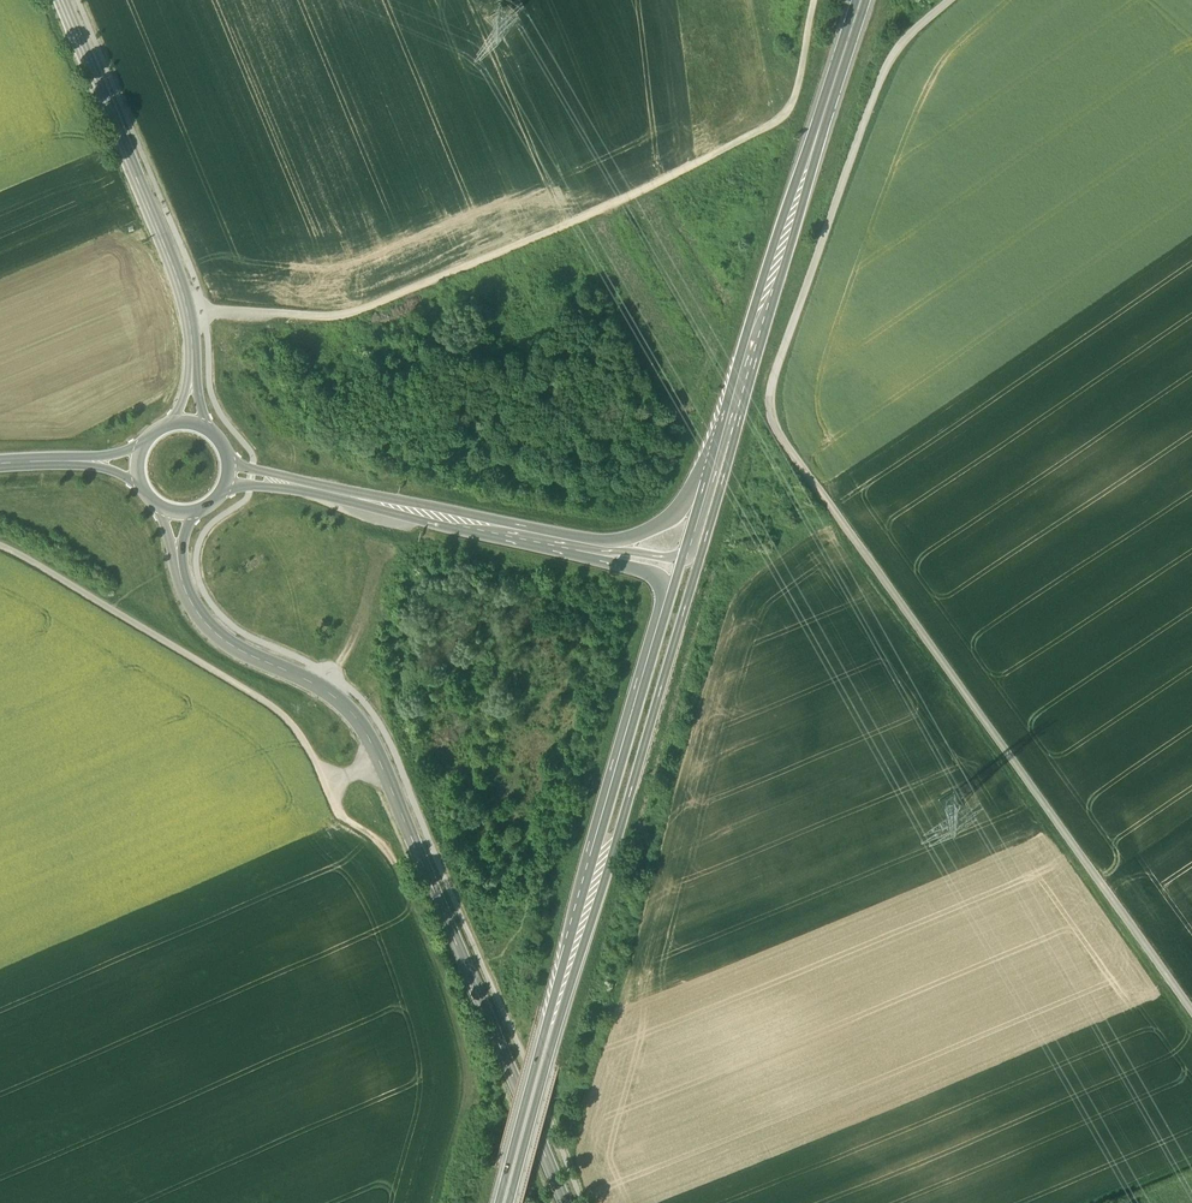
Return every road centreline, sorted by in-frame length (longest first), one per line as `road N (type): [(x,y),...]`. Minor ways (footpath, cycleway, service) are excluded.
road 1 (track): [(1191,1004),(770,415),(773,379),(879,84),(910,34),(950,0)]
road 2 (track): [(449,1202),(476,1082),(454,992),(392,846),(343,806),(297,722),(32,555)]
road 3 (tertiary): [(568,1202),(364,730),(316,684),(232,646),(199,615),(177,553),(177,512)]
road 4 (track): [(189,313),(380,310),(659,190),(795,116),(821,0)]
road 5 (primary): [(507,1202),(694,573)]
road 6 (primary): [(730,441),(862,0)]
road 7 (tertiary): [(68,0),(181,275),(192,333),(189,422)]
road 8 (secondary): [(228,472),(571,544)]
road 9 (secondary): [(730,441),(683,507),(655,528),(571,544)]
road 10 (track): [(323,690),(372,590),(382,543)]
road 11 (secondary): [(137,463),(0,466)]
road 12 (primary): [(694,573),(730,441)]
road 13 (secondary): [(571,544),(694,573)]

